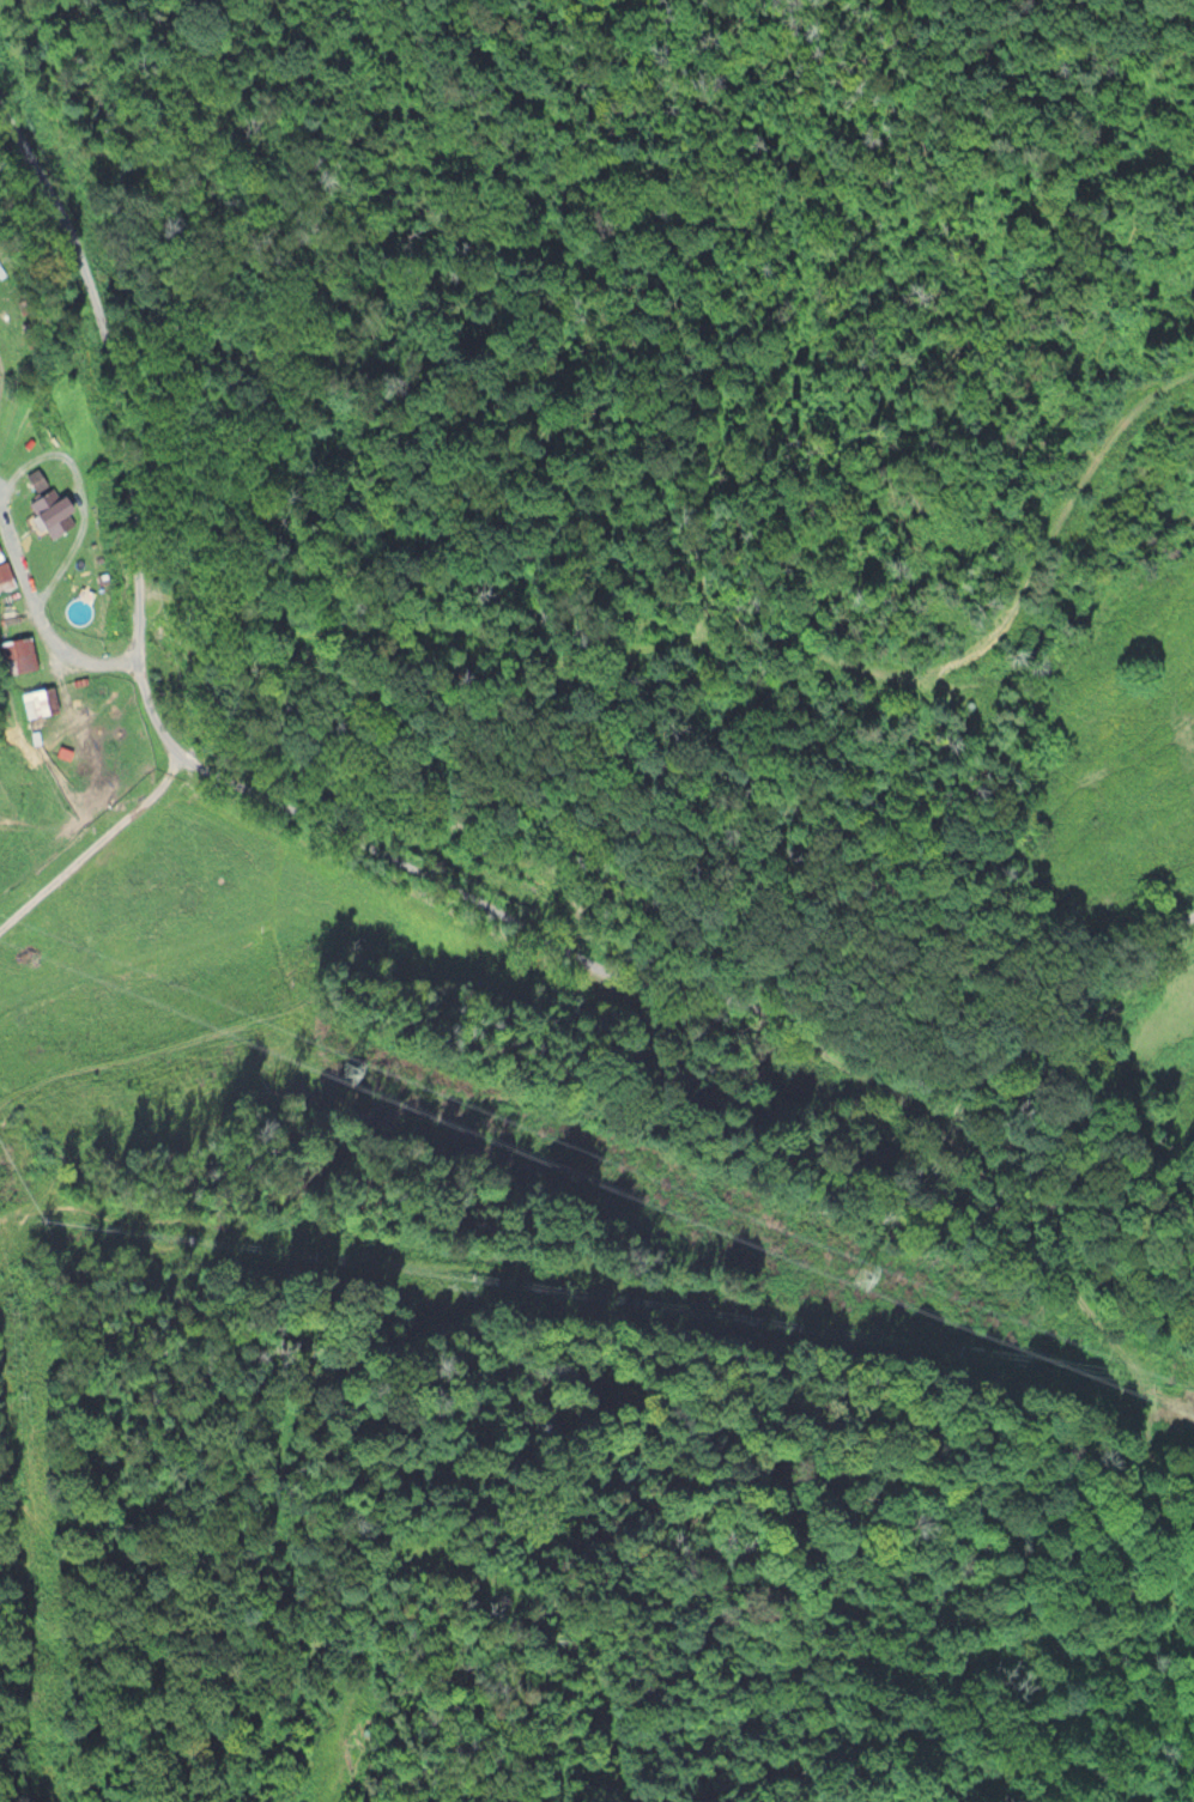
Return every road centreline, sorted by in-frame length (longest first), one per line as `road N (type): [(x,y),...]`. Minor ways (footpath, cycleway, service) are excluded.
road 1 (residential): [(1193,922),(1050,1075),(916,1126),(754,1052),(531,864),(283,799),(181,760),(143,672),(131,363),(55,165),(0,67)]

